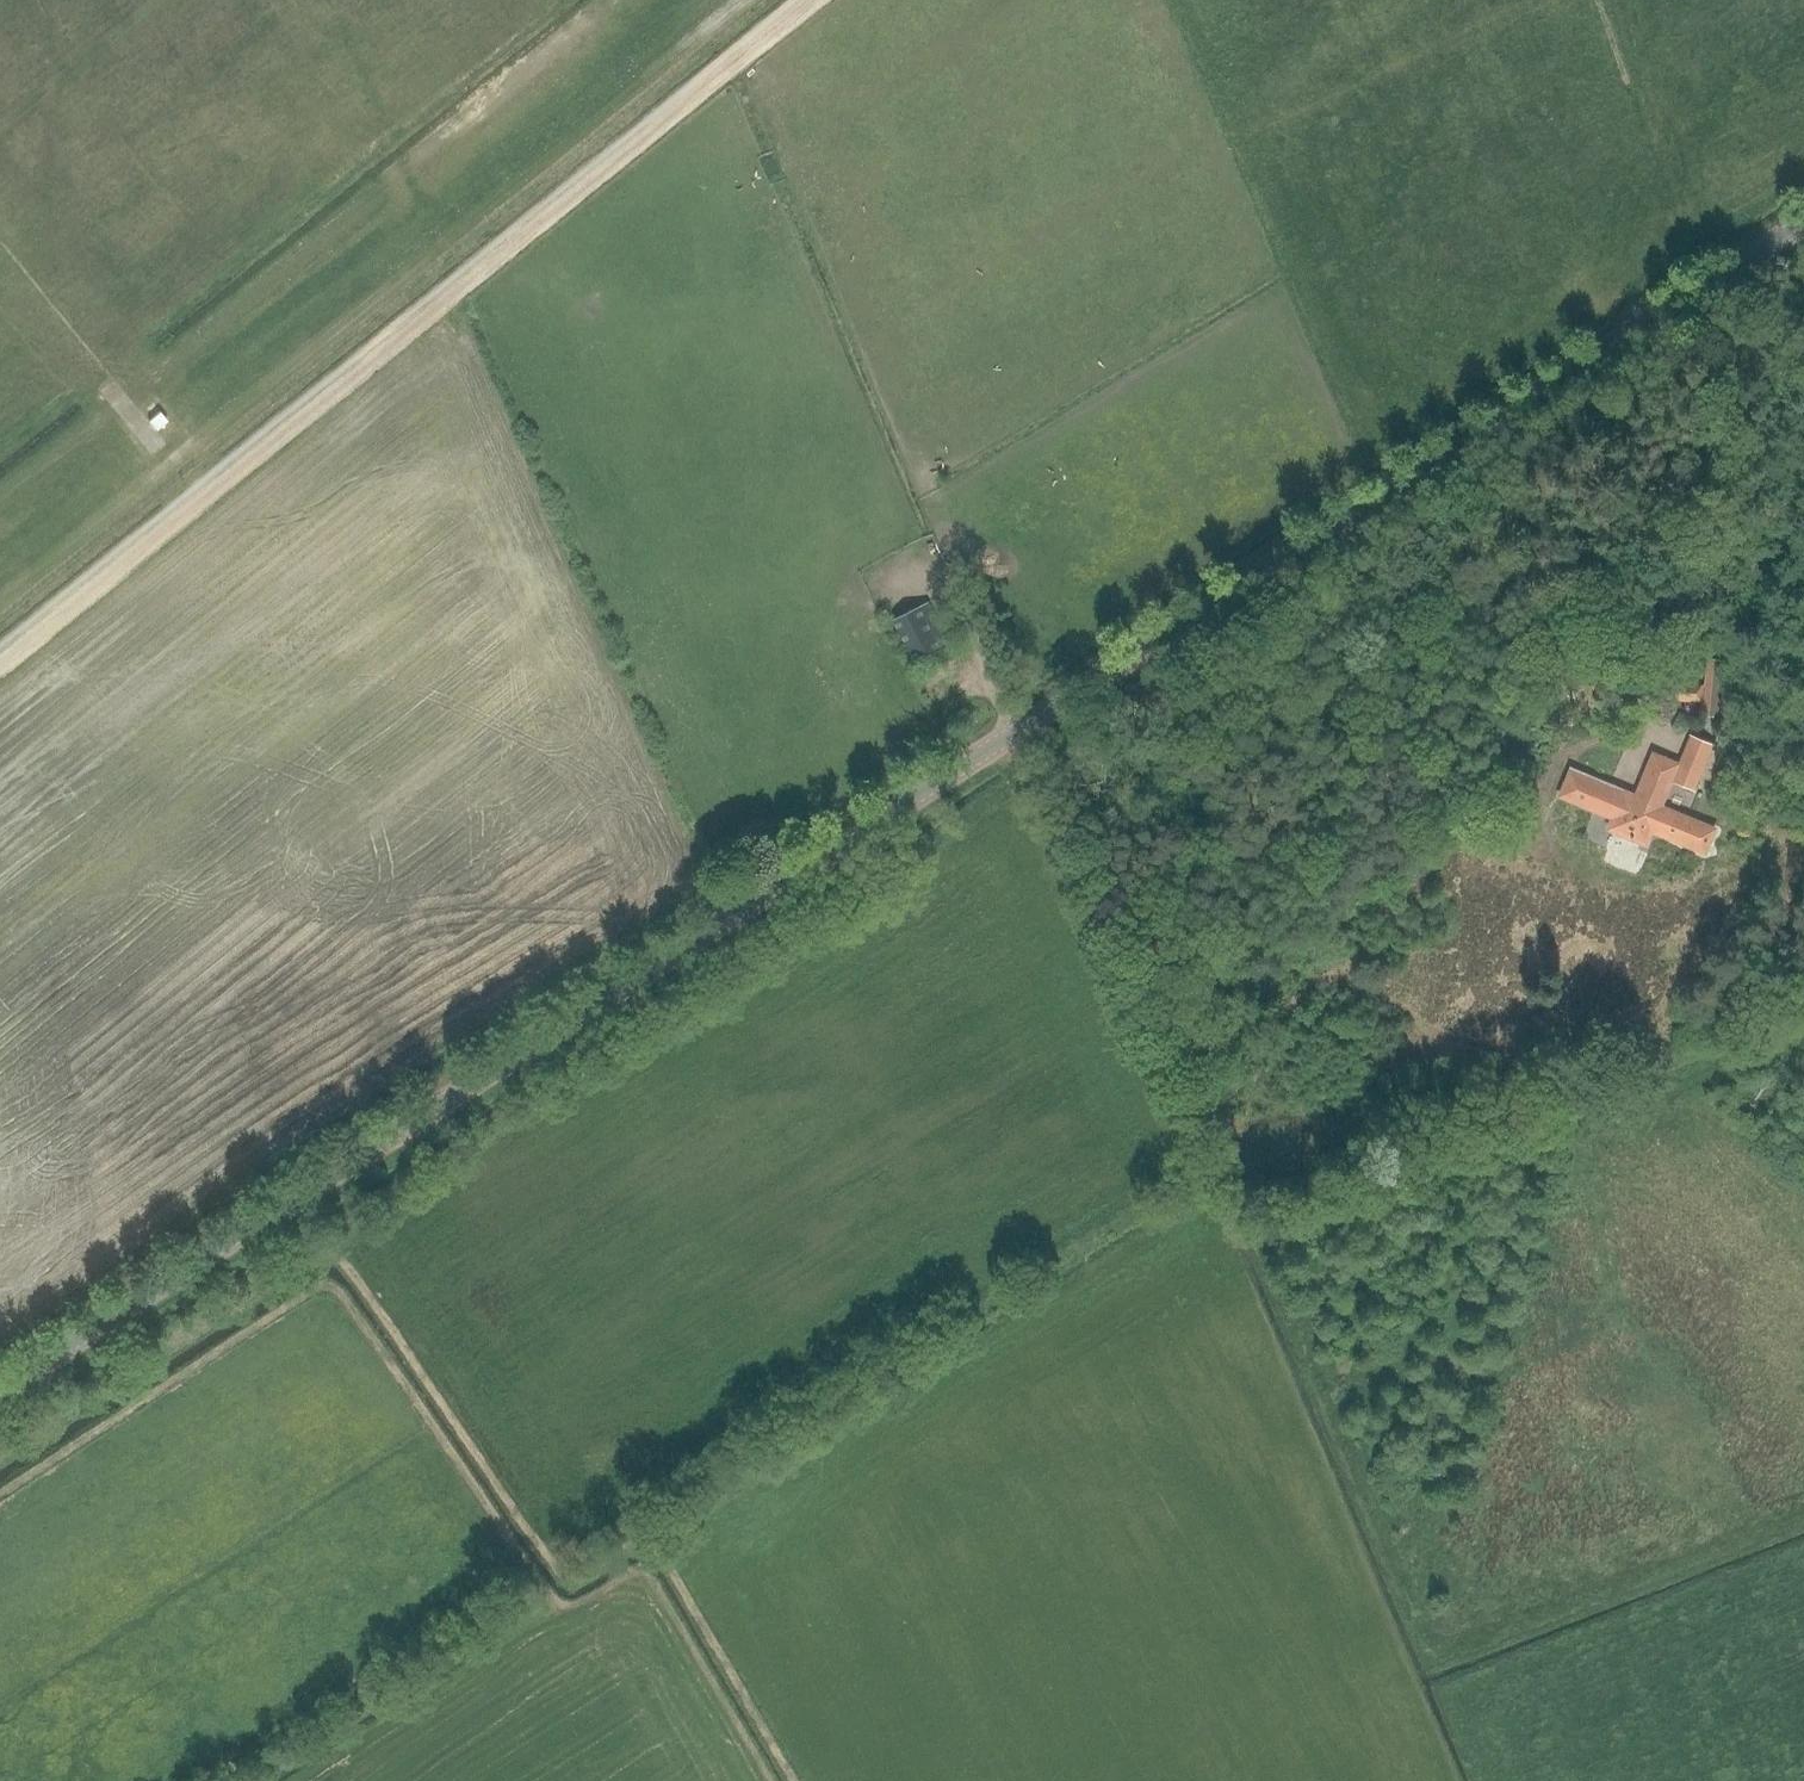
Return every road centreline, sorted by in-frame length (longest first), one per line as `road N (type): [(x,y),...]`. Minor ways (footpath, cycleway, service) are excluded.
road 1 (tertiary): [(0,1387),(1803,223)]
road 2 (track): [(0,664),(815,0)]

